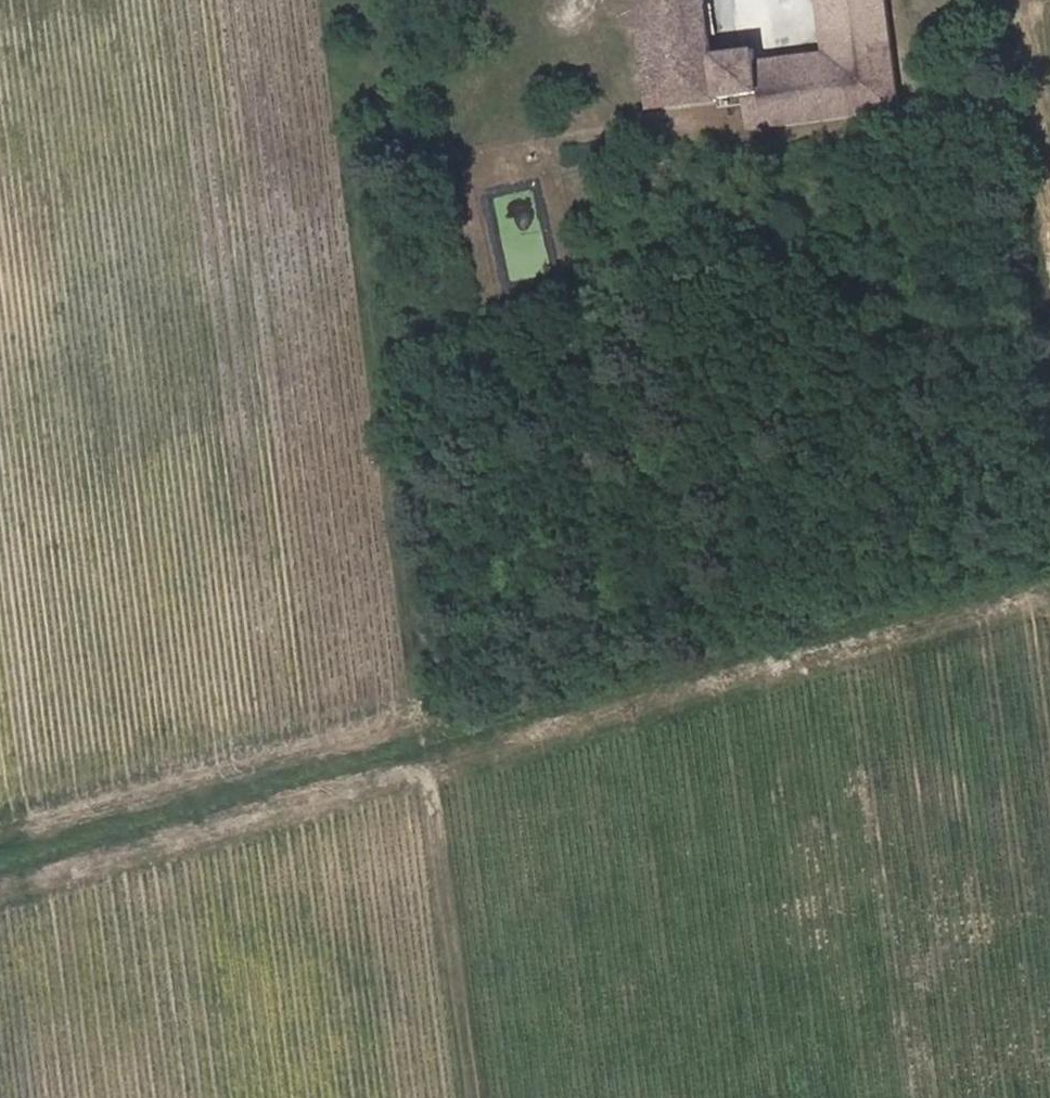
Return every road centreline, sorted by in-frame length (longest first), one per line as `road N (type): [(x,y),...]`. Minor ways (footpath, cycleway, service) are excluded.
road 1 (track): [(1025,0),(1049,205)]

